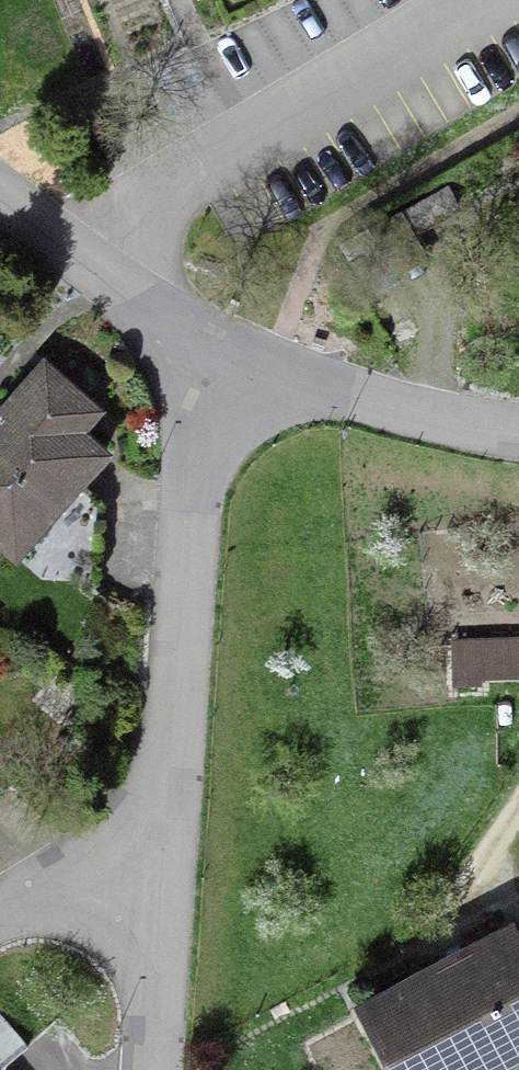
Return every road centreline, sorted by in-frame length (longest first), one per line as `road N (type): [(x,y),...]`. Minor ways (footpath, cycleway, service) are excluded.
road 1 (residential): [(160,883),(201,444),(228,353)]
road 2 (residential): [(518,434),(359,400),(228,353)]
road 3 (residential): [(228,353),(0,197)]
road 4 (residential): [(147,1069),(160,883)]
road 5 (residential): [(160,883),(71,887),(0,913)]

